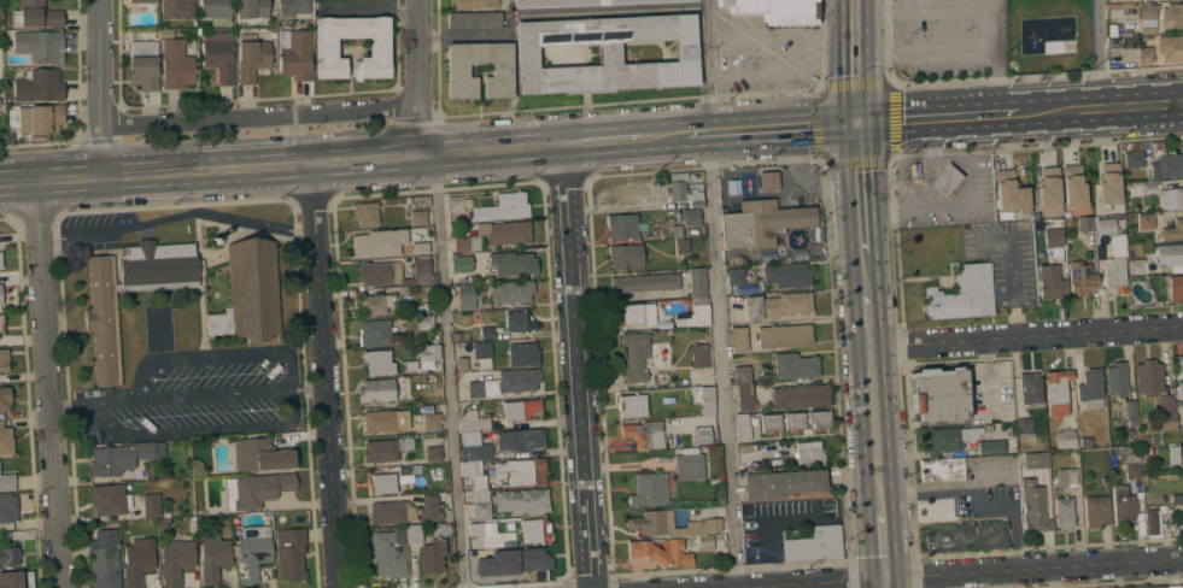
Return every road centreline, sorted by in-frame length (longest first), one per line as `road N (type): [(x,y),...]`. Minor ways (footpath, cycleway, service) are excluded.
road 1 (secondary): [(563,143),(0,183)]
road 2 (tertiary): [(595,587),(563,143)]
road 3 (tertiary): [(339,587),(312,164)]
road 4 (residential): [(60,587),(31,181)]
road 5 (residential): [(98,127),(417,105)]
road 6 (residential): [(868,346),(1182,327)]
road 7 (residential): [(886,580),(1182,559)]
road 8 (residential): [(101,176),(99,0)]
road 9 (secondary): [(856,124),(686,135)]
road 10 (secondary): [(882,512),(868,346)]
road 11 (secondary): [(856,124),(1019,113)]
road 12 (secondary): [(1019,113),(1182,105)]
road 13 (residential): [(421,155),(417,0)]
road 14 (residential): [(886,580),(736,587)]
road 15 (secondary): [(862,253),(856,124)]
road 16 (secondary): [(854,0),(856,124)]

